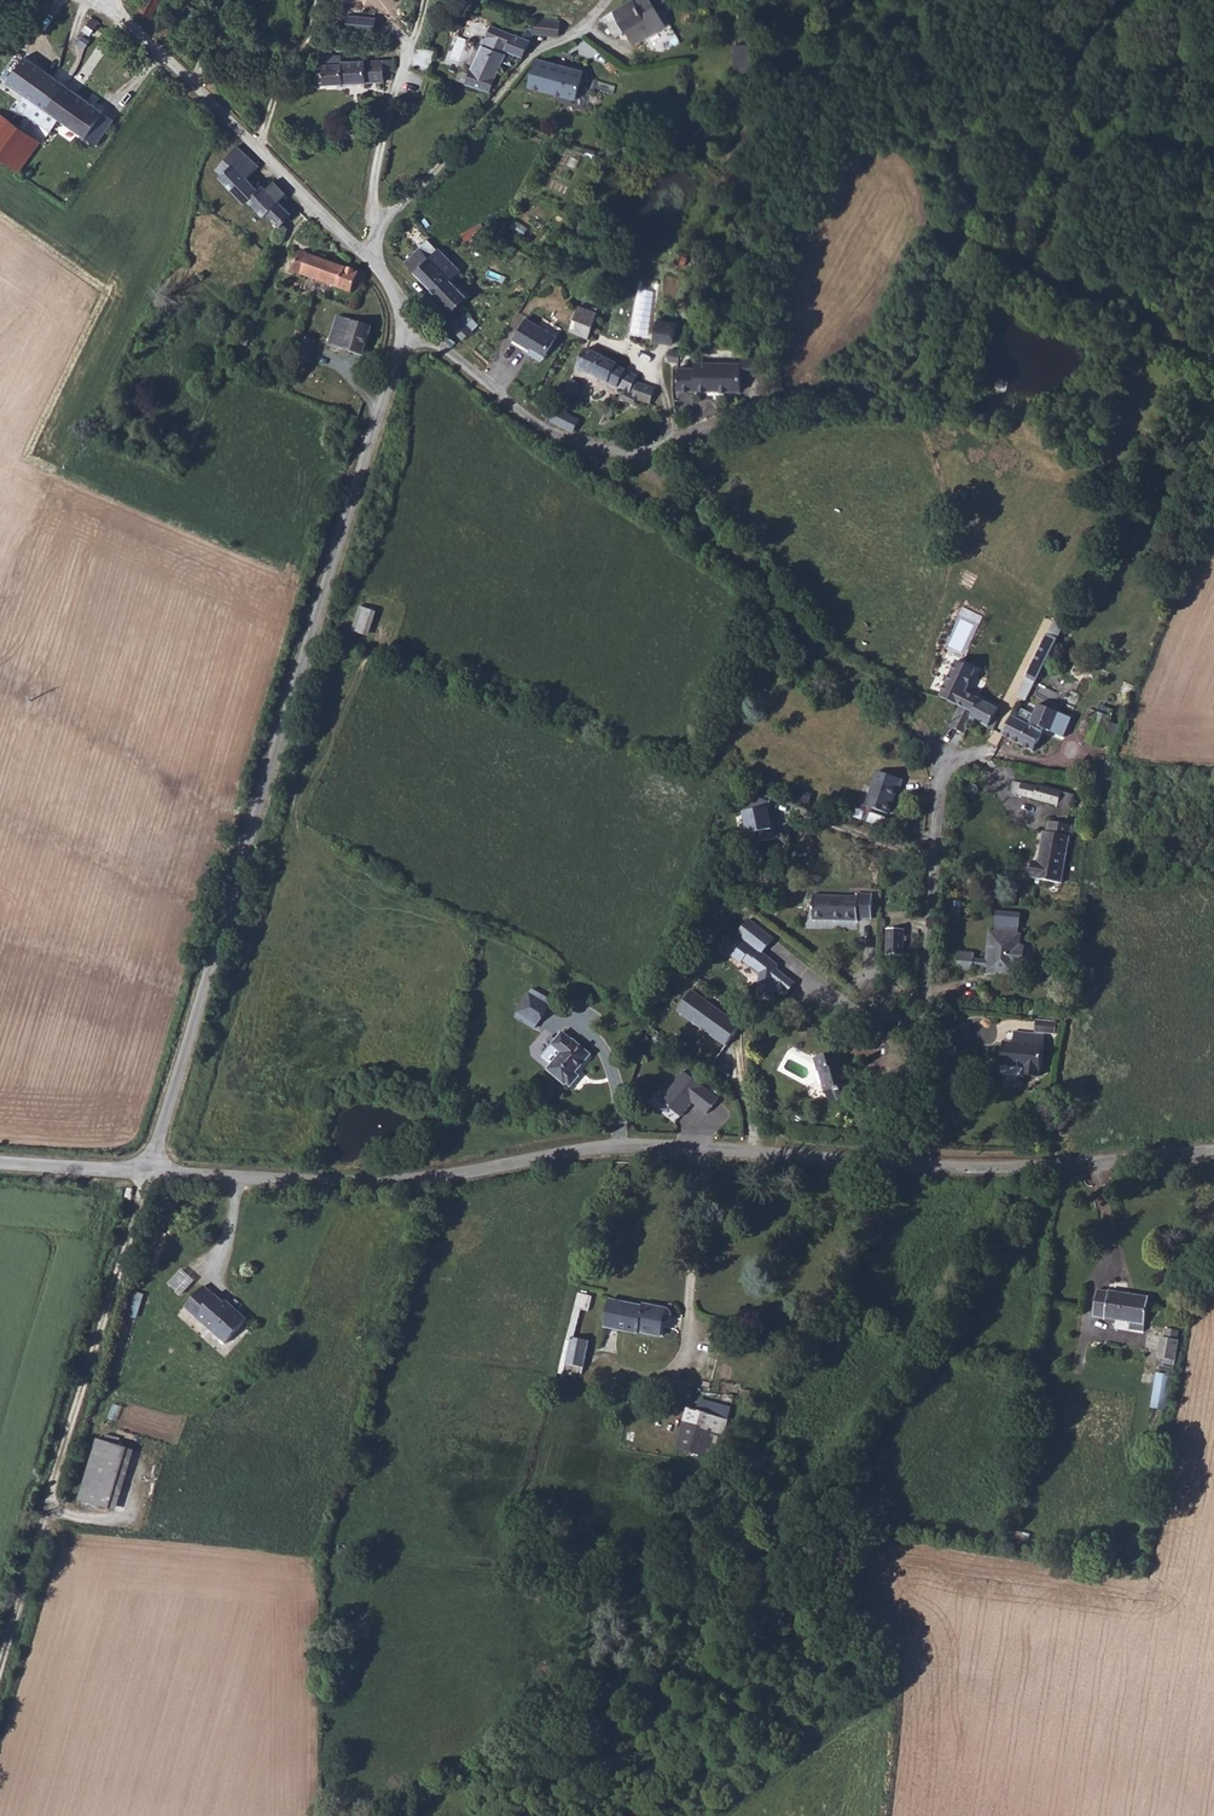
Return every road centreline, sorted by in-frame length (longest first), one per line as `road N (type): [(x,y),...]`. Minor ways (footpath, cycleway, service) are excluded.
road 1 (unclassified): [(407,322),(147,1170)]
road 2 (unclassified): [(147,1170),(352,1185),(461,1177),(620,1147),(922,1167)]
road 3 (track): [(147,1170),(0,1675)]
road 4 (unclassified): [(407,322),(478,386),(553,434),(622,451),(743,410),(880,382)]
road 5 (track): [(622,451),(926,736),(940,768)]
road 6 (unclassified): [(981,757),(962,755),(940,768),(922,1167)]
road 7 (track): [(880,382),(915,355),(962,230),(926,152),(881,118),(785,103),(774,87)]
road 8 (unclassified): [(105,0),(371,263)]
road 9 (residential): [(371,263),(376,230),(526,58),(606,0)]
road 10 (unclassified): [(922,1167),(1213,1151)]
road 11 (track): [(962,230),(1213,361)]
road 12 (track): [(376,230),(372,188),(422,0)]
road 13 (track): [(257,147),(281,77),(323,0)]
road 14 (unclassified): [(0,1163),(147,1170)]

